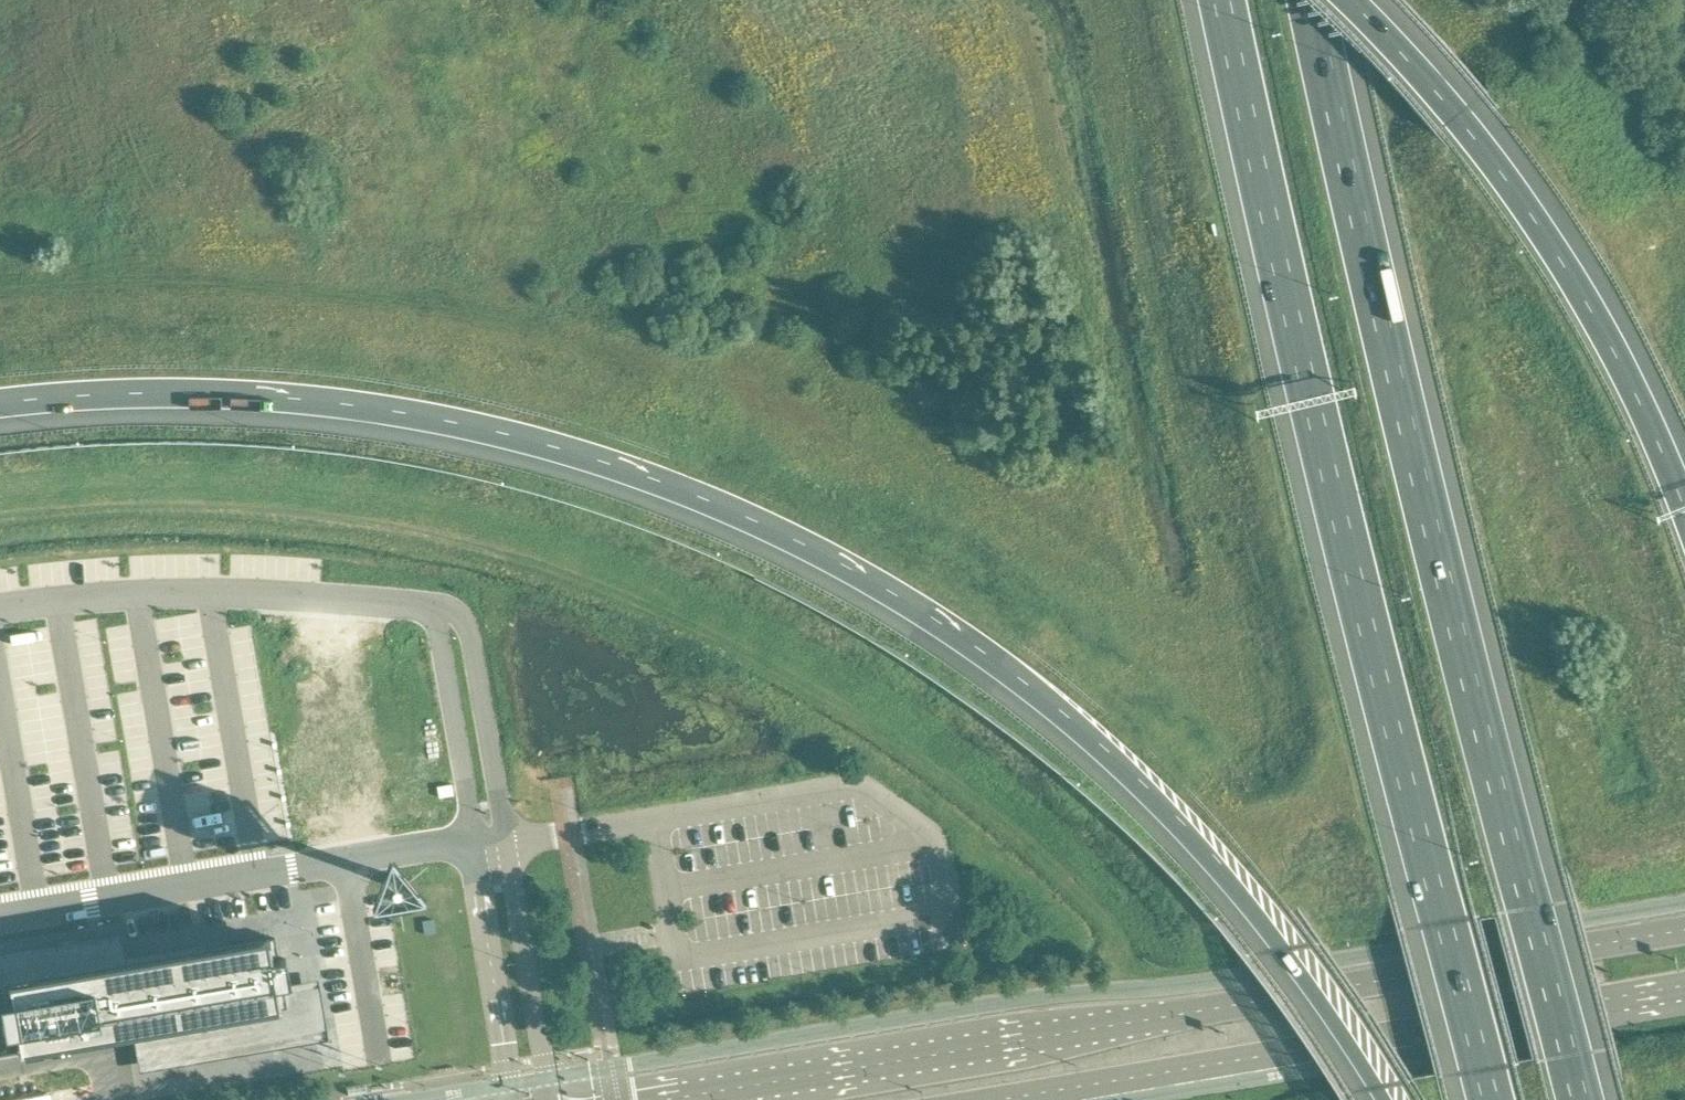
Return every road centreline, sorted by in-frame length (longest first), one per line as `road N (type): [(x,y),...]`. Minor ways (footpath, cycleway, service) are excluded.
road 1 (motorway): [(0,407),(142,396),(401,415),(530,445),(675,494),(819,557),(935,626),(1127,782),(1271,946),(1378,1099)]
road 2 (motorway): [(1575,1099),(1390,384),(1306,0)]
road 3 (motorway): [(1217,0),(1309,419),(1482,1099)]
road 4 (secondary): [(1684,934),(677,1099)]
road 5 (secondary): [(996,1099),(1684,991)]
road 6 (motorway): [(1684,522),(1616,365),(1551,249),(1454,118),(1342,0)]
road 7 (unclassified): [(472,849),(422,846),(0,918)]
road 8 (unclassified): [(0,607),(175,593),(414,605)]
road 9 (unclassified): [(509,842),(466,629),(445,609),(414,605)]
road 10 (unclassified): [(548,1099),(509,842)]
road 11 (unclassified): [(414,605),(437,627),(472,849)]
road 12 (unclassified): [(472,849),(509,1099)]

